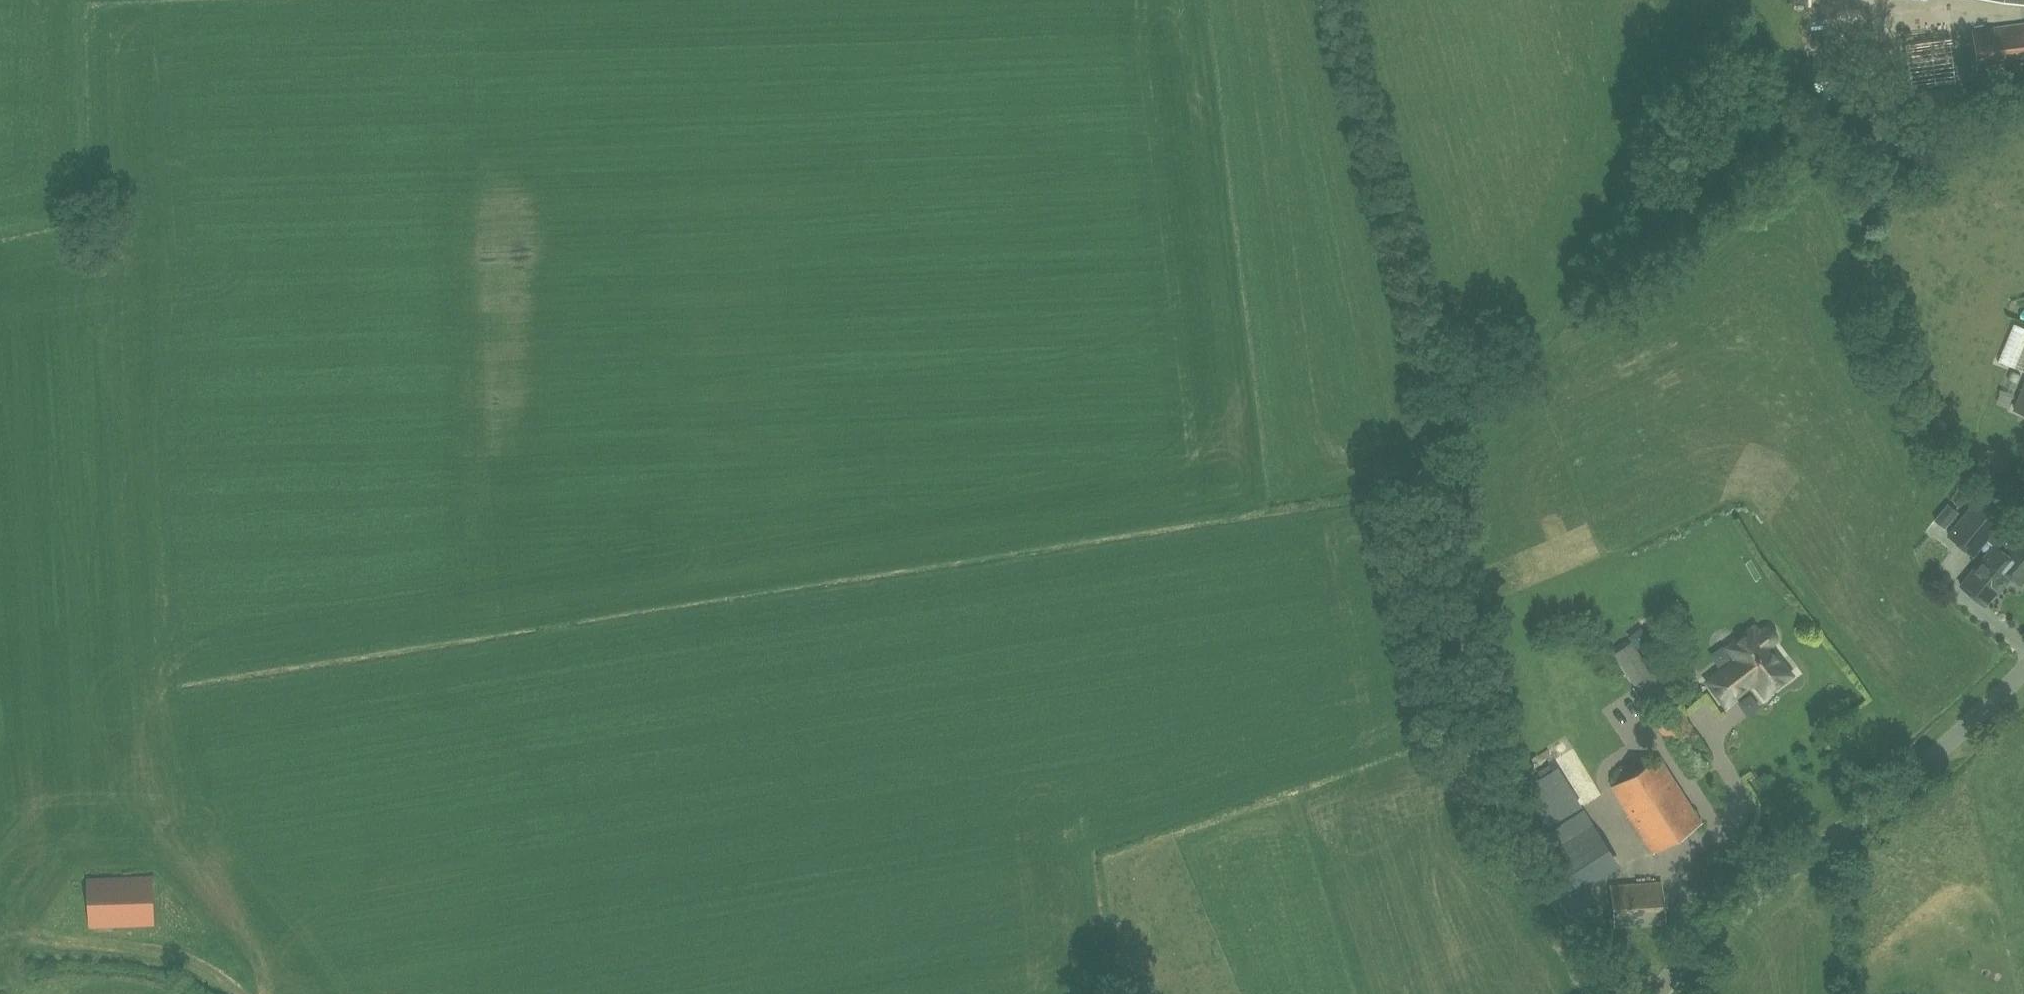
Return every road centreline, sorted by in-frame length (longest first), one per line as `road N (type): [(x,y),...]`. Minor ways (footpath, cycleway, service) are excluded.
road 1 (tertiary): [(1657,993),(1951,757),(2023,672)]

